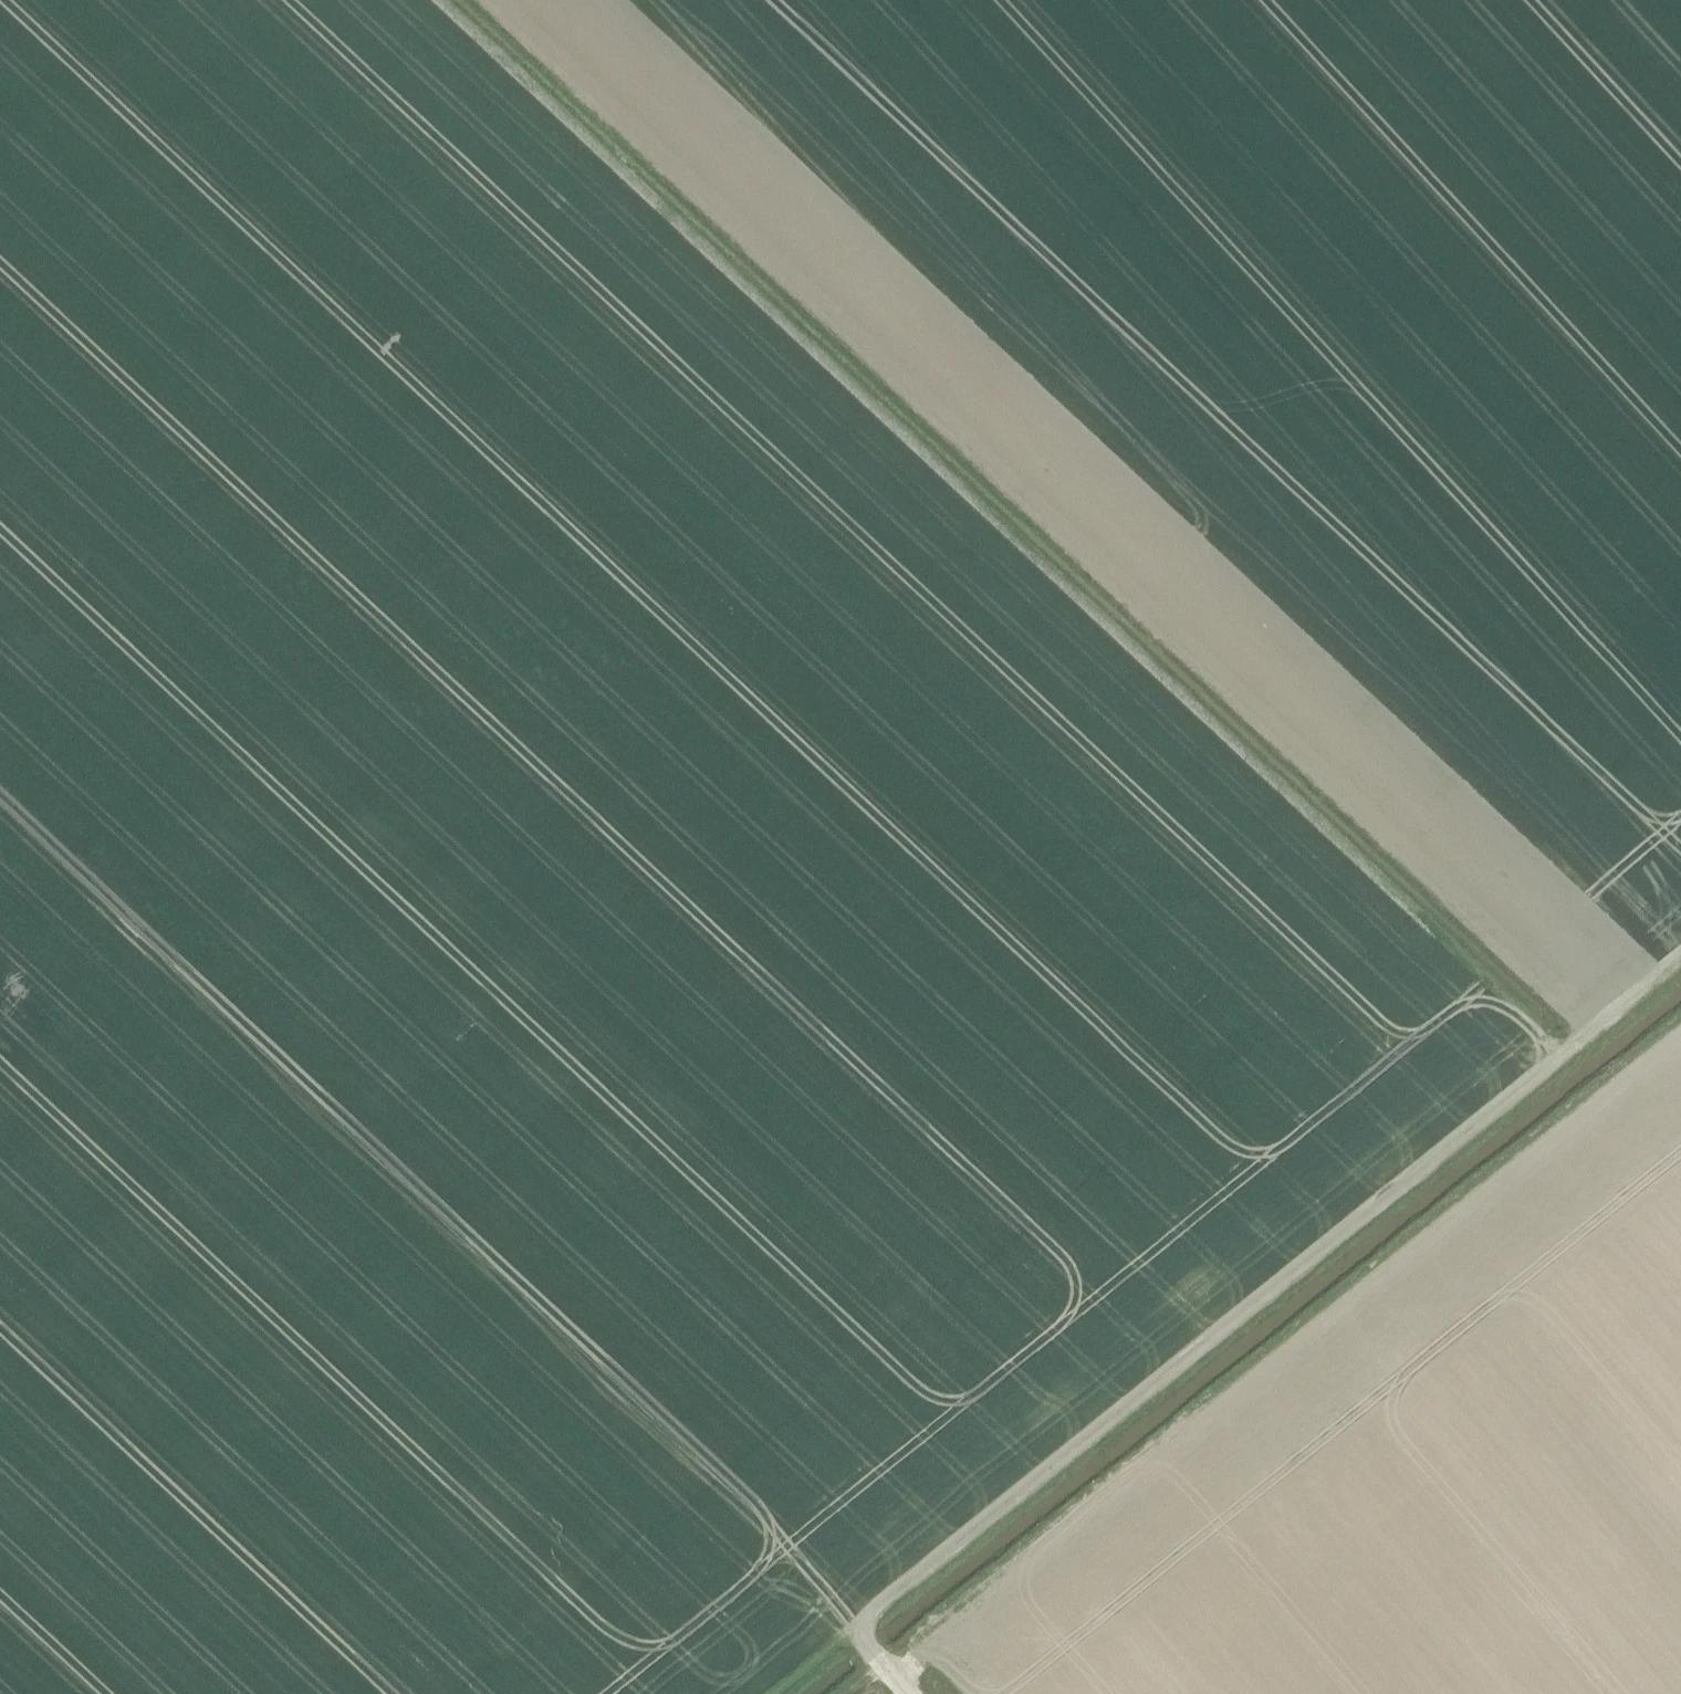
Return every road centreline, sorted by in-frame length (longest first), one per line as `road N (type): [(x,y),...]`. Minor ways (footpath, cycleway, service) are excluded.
road 1 (track): [(1680,954),(854,1624)]

